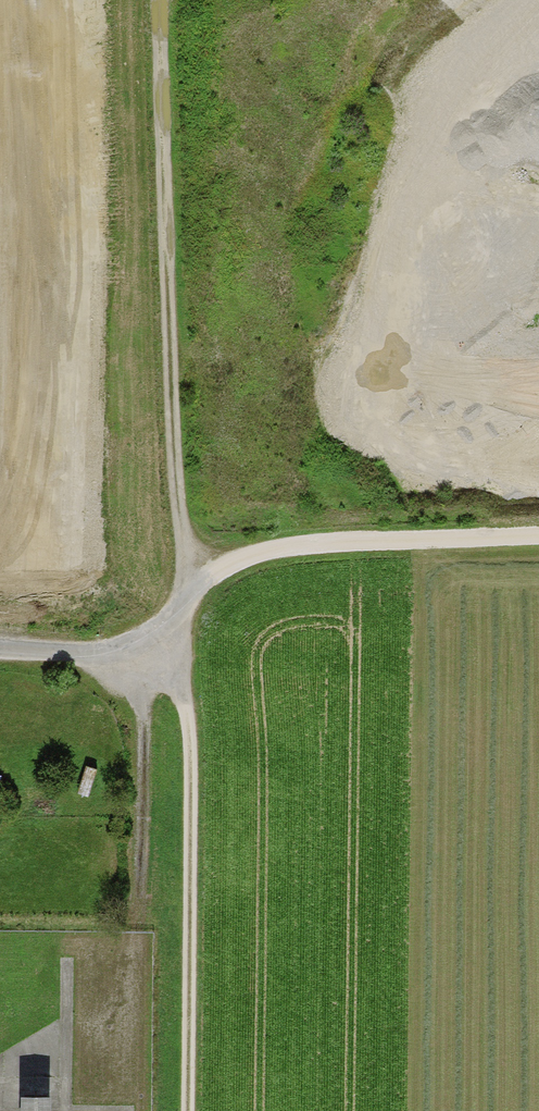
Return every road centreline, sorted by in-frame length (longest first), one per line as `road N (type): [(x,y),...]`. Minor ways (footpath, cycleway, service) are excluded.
road 1 (track): [(154,0),(161,239),(187,592)]
road 2 (track): [(187,592),(172,658),(191,751),(185,1110)]
road 3 (track): [(187,592),(239,562),(272,553),(538,537)]
road 4 (residential): [(0,649),(172,658)]

